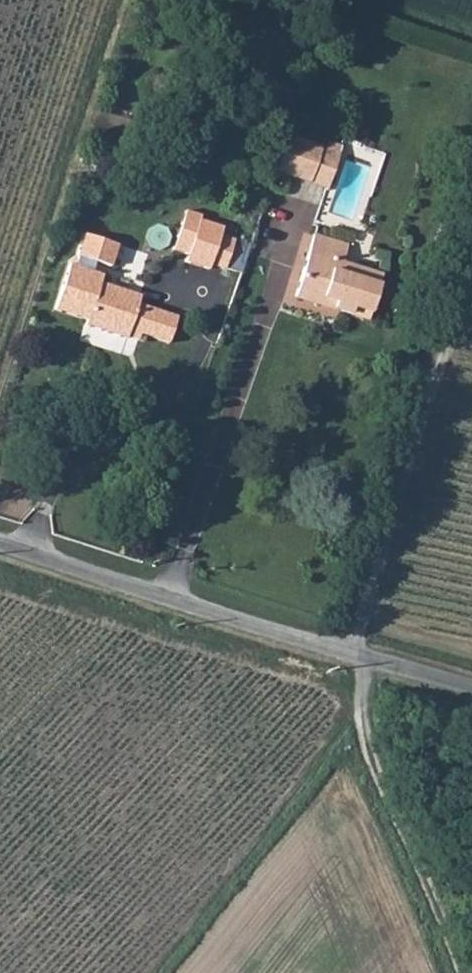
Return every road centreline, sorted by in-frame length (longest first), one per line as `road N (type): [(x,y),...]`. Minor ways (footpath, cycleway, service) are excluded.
road 1 (track): [(471,276),(356,653),(416,874),(459,972)]
road 2 (unclassified): [(0,545),(471,684)]
road 3 (track): [(364,694),(149,972)]

